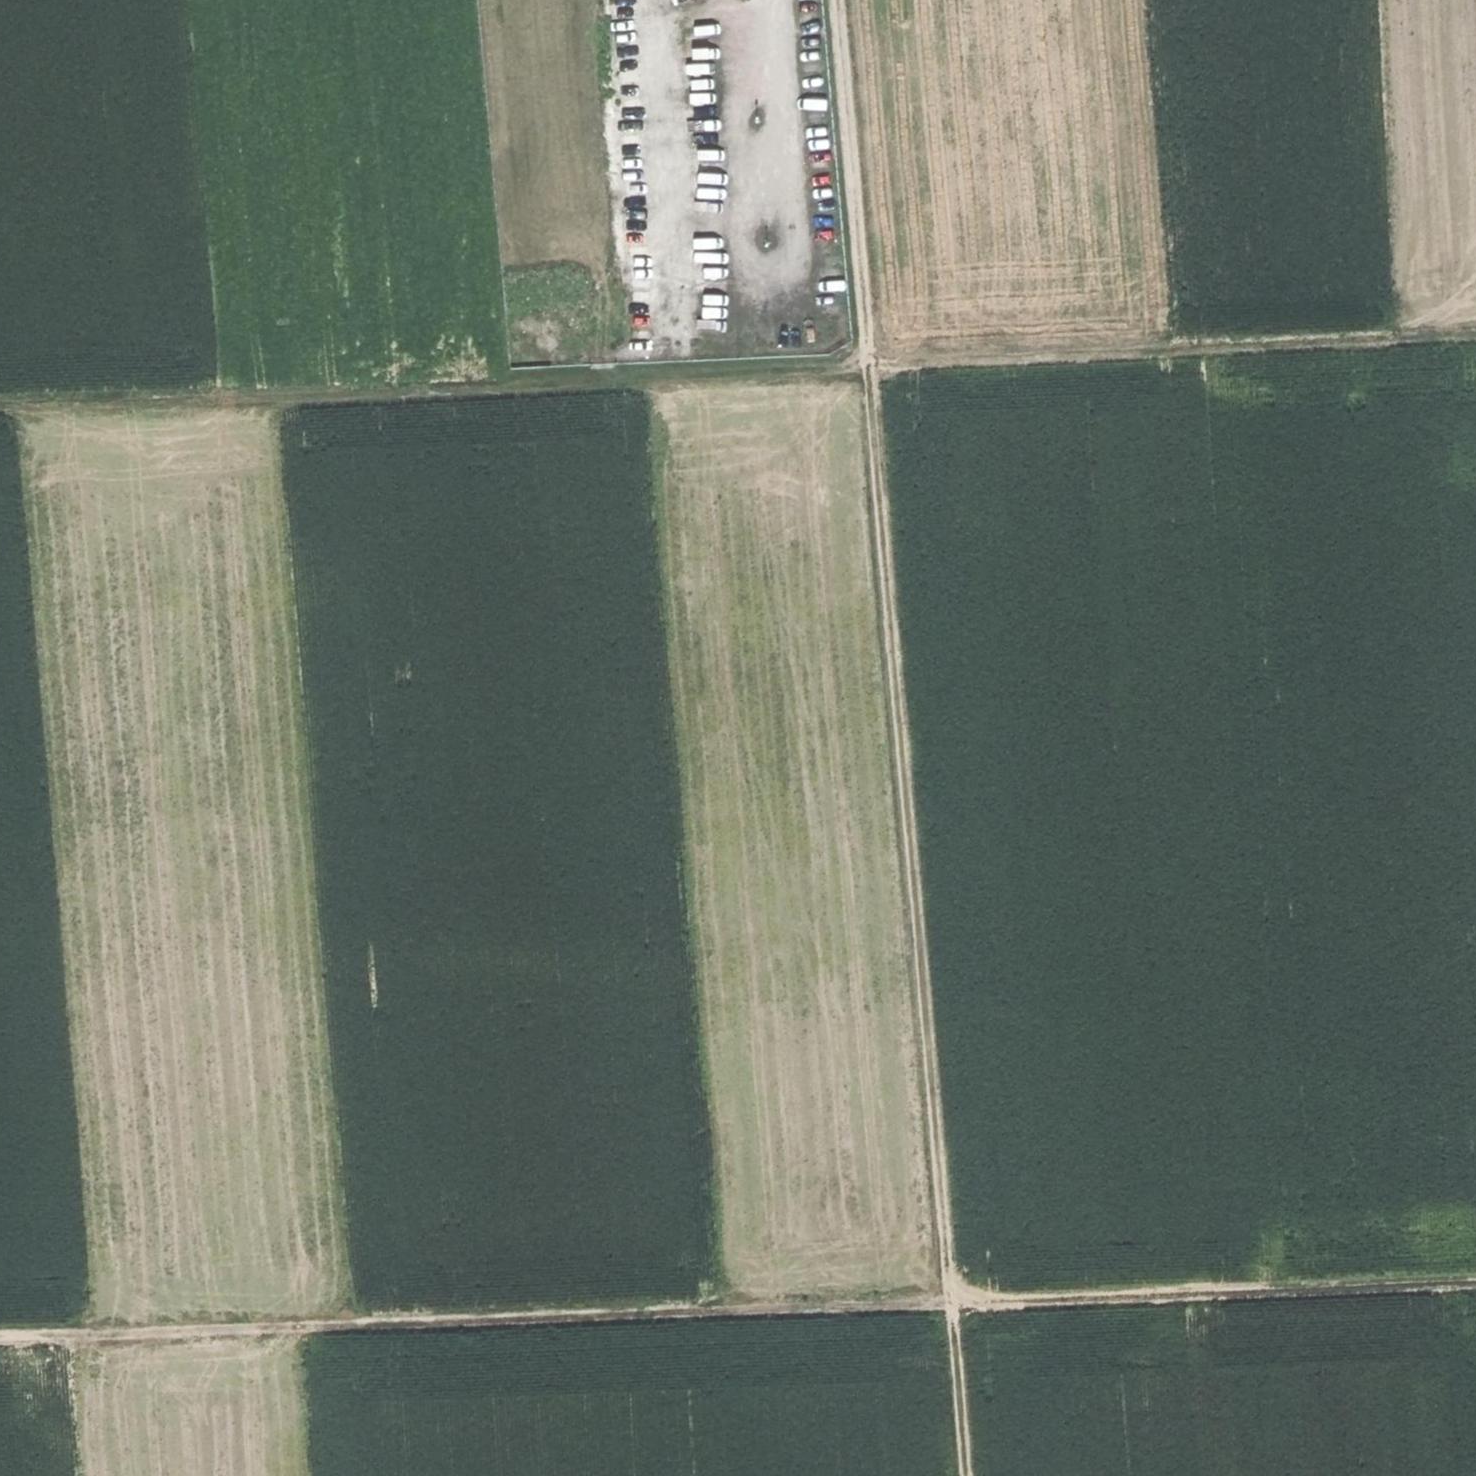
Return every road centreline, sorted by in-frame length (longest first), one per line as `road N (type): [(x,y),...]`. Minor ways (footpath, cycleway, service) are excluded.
road 1 (track): [(833,0),(965,1475)]
road 2 (track): [(0,405),(1475,338)]
road 3 (track): [(0,1332),(1475,1277)]

